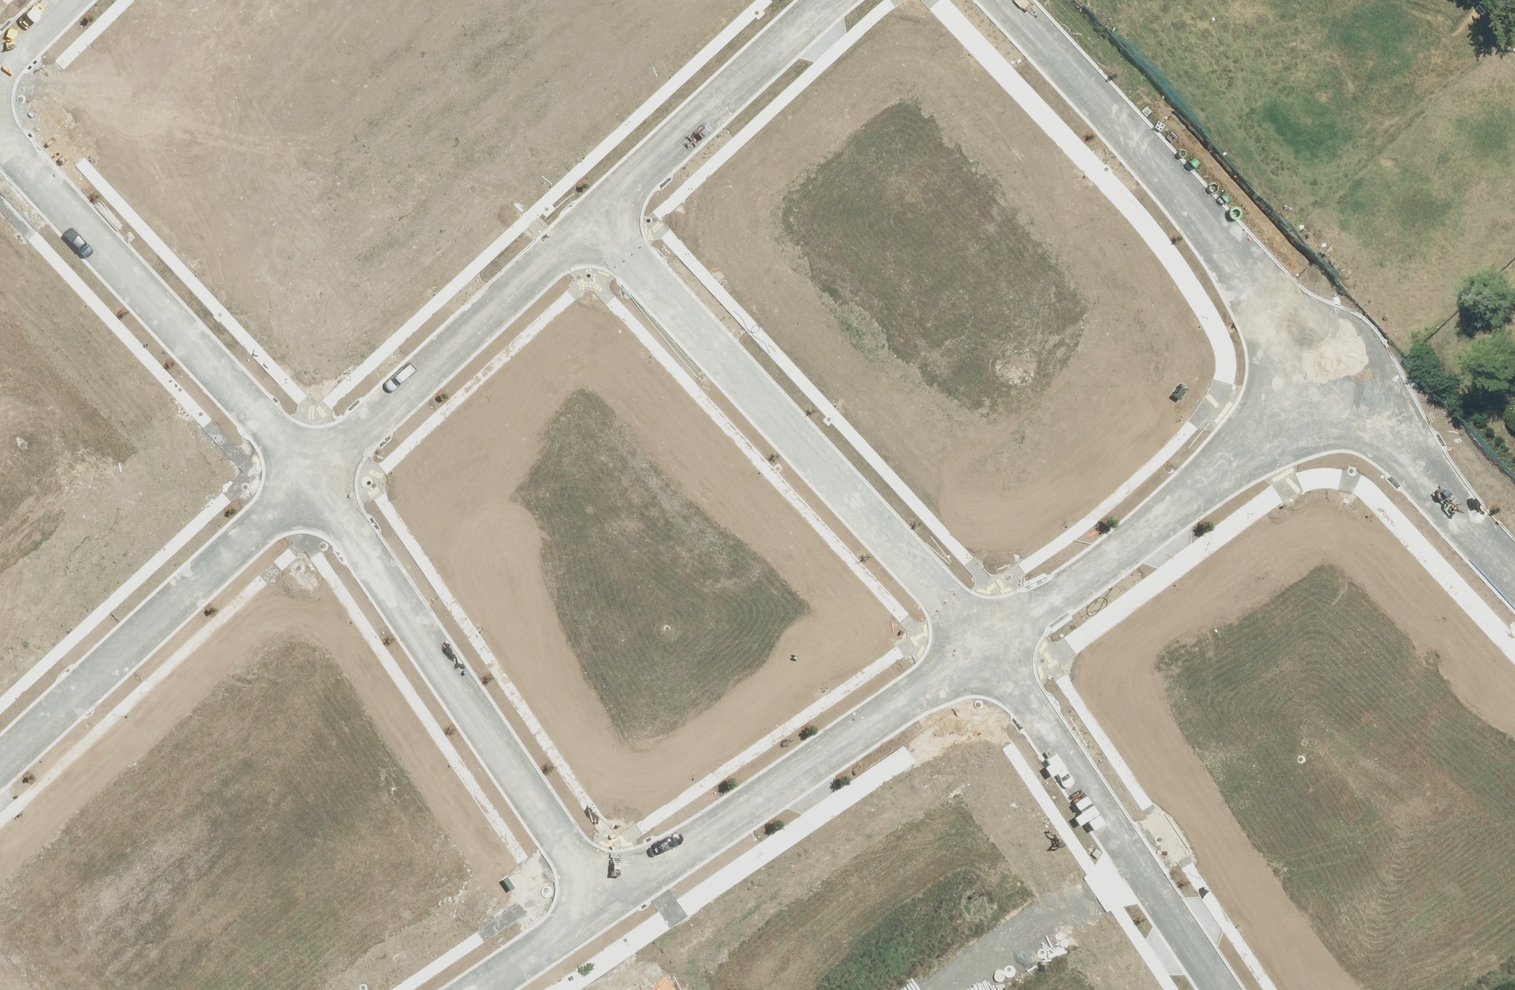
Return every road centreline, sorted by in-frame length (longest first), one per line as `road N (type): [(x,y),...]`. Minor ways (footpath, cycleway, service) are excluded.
road 1 (residential): [(592,221),(998,648)]
road 2 (residential): [(320,479),(610,912)]
road 3 (residential): [(0,124),(320,479)]
road 4 (residential): [(610,912),(998,648)]
road 5 (residential): [(1304,329),(1002,0)]
road 6 (residential): [(0,769),(320,479)]
road 7 (residential): [(998,648),(1305,407)]
road 8 (residential): [(320,479),(592,221)]
road 9 (residential): [(592,221),(825,0)]
road 10 (residential): [(1308,751),(1499,959)]
road 11 (residential): [(998,648),(1141,864)]
road 12 (residential): [(1365,403),(1514,573)]
road 13 (residential): [(959,989),(1141,864)]
road 14 (residential): [(1141,864),(1308,751)]
road 15 (residential): [(1308,751),(1461,647)]
road 16 (residential): [(1141,864),(1222,989)]
road 17 (residential): [(1304,329),(1349,323),(1374,343),(1380,375),(1365,403)]
road 18 (residential): [(493,989),(610,912)]

